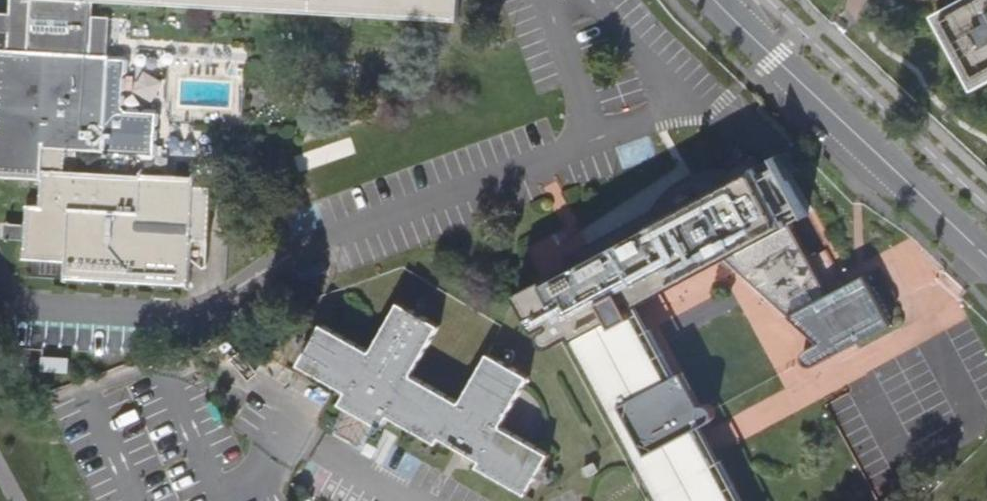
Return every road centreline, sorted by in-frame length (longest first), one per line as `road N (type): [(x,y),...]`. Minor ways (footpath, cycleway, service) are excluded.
road 1 (unclassified): [(713,0),(986,258)]

